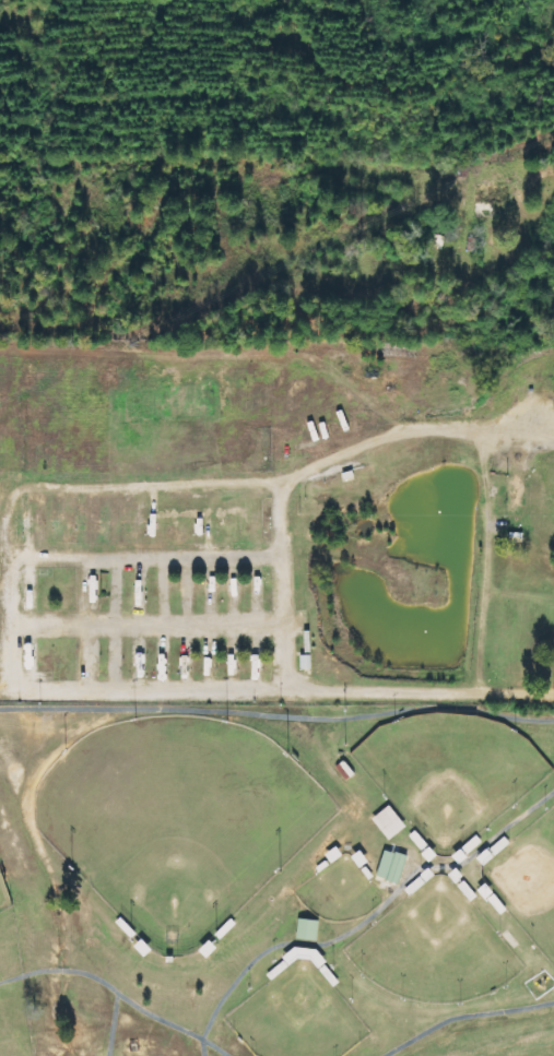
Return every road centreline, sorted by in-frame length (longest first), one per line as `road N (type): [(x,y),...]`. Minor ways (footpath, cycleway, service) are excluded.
road 1 (residential): [(553,690),(8,689)]

